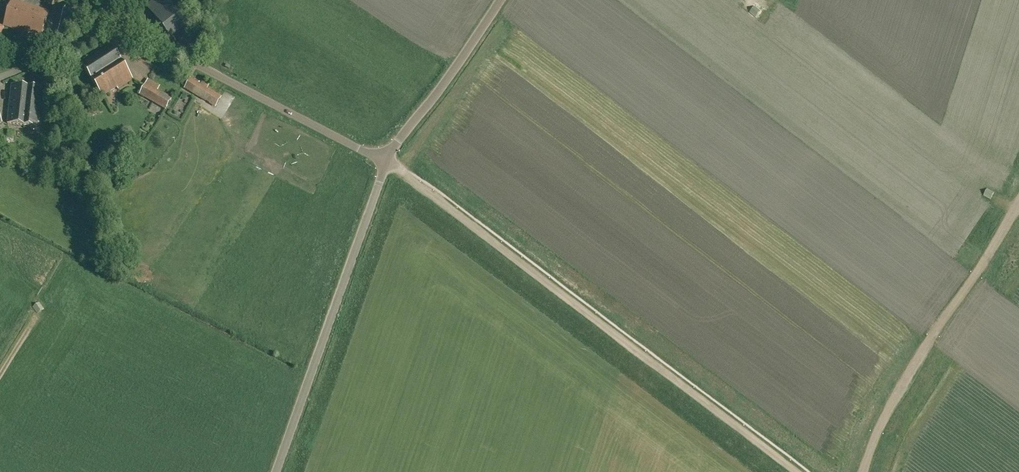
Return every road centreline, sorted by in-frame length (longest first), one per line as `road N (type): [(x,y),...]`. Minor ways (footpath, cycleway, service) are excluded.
road 1 (track): [(386,160),(798,471)]
road 2 (unclassified): [(276,471),(386,160)]
road 3 (track): [(864,471),(888,409),(1018,204)]
road 4 (unclassified): [(386,160),(108,26)]
road 5 (unclassified): [(386,160),(501,0)]

